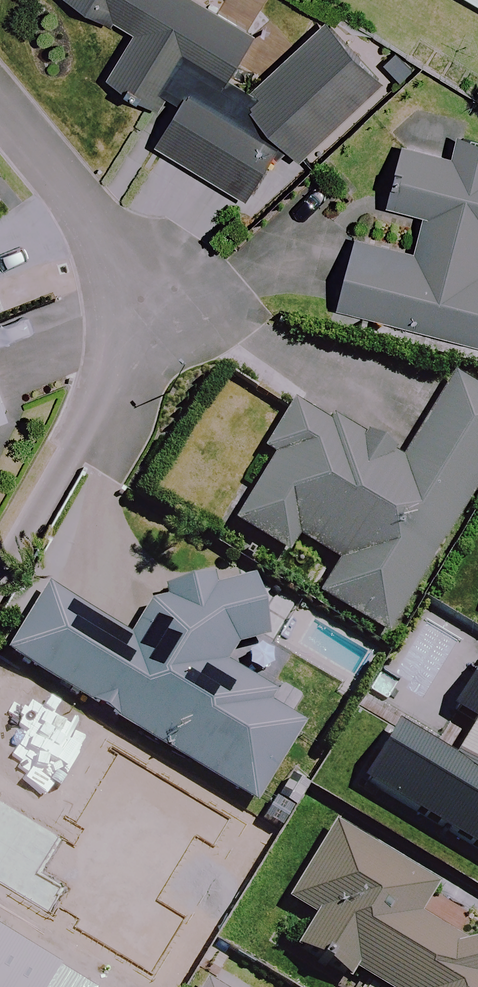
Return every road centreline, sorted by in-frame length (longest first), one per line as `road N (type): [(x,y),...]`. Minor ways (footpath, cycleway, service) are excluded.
road 1 (residential): [(0,93),(151,285),(166,322),(94,463)]

